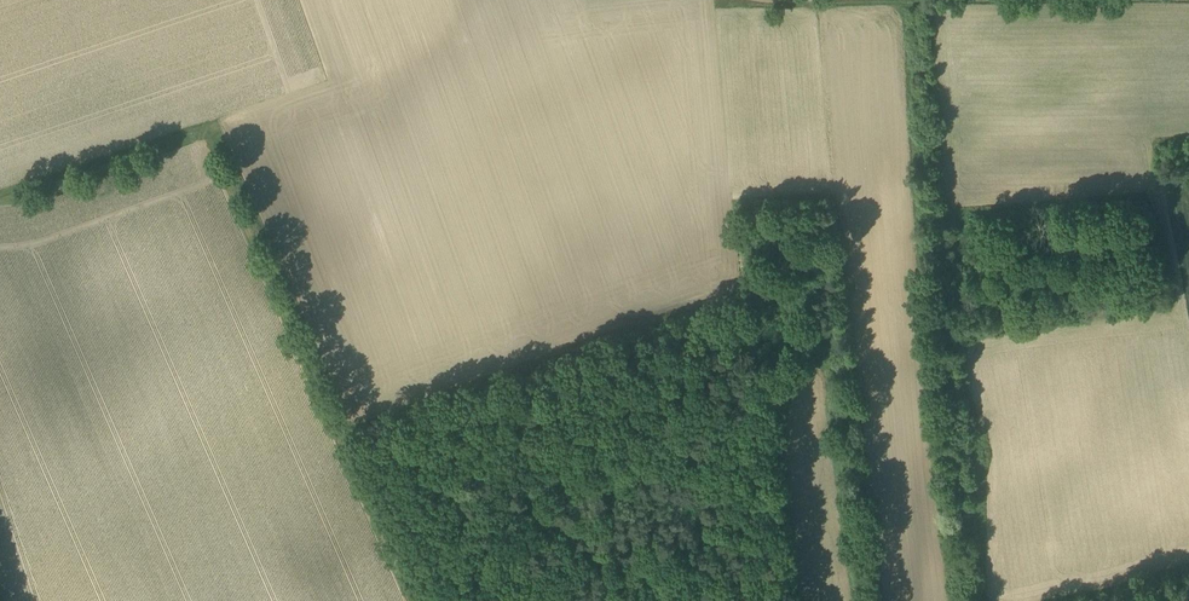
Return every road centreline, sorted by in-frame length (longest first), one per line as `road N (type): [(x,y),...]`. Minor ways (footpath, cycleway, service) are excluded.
road 1 (track): [(410,600),(194,134),(0,198)]

